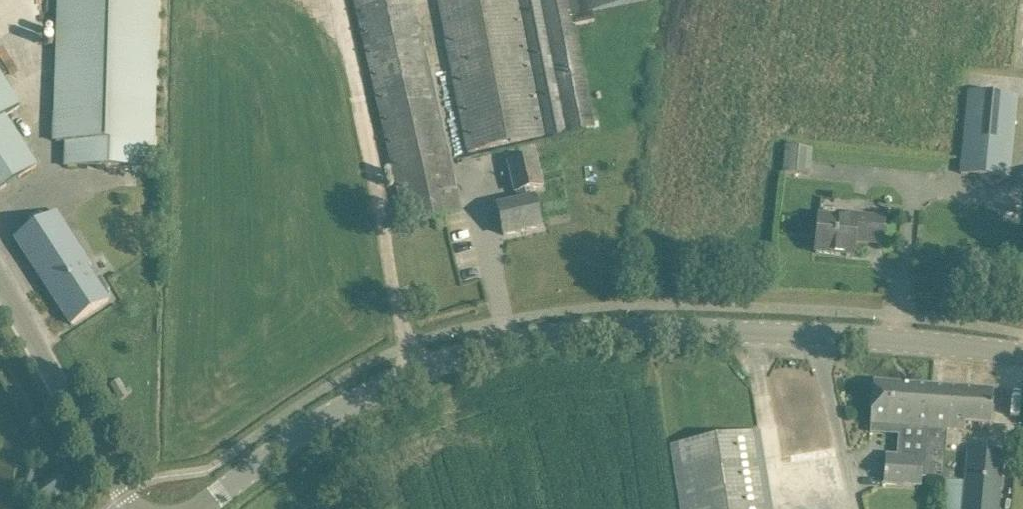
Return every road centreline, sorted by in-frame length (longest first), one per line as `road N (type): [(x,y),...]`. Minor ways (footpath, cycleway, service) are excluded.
road 1 (tertiary): [(1022,355),(933,342),(675,329),(562,333),(496,347),(377,392),(305,432),(201,508)]
road 2 (unclassified): [(130,508),(0,291)]

